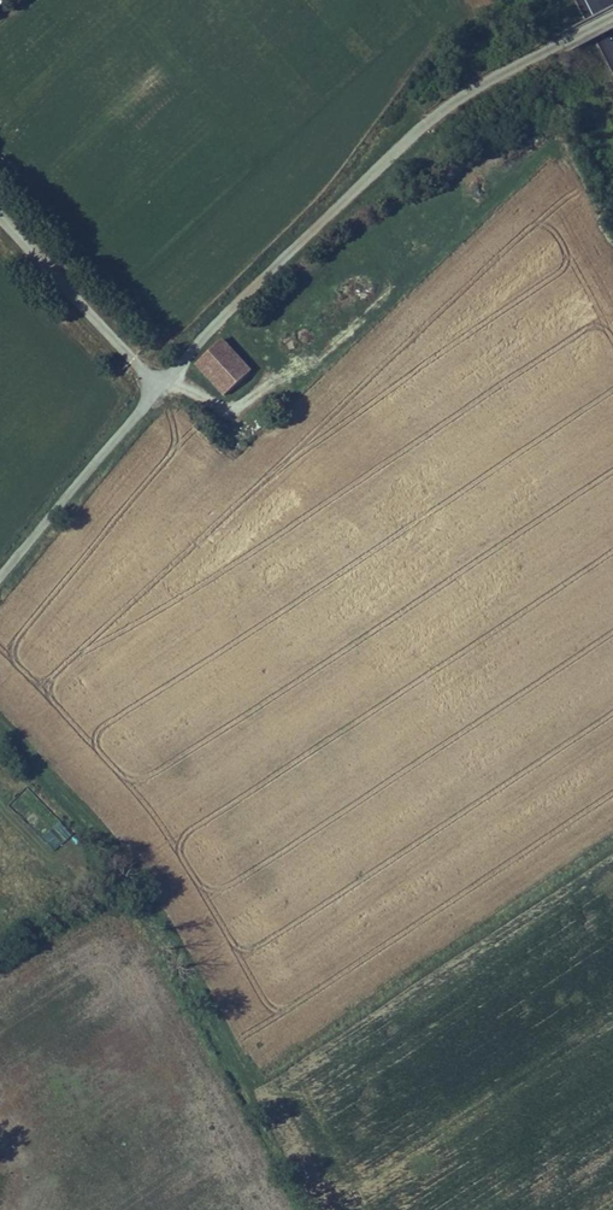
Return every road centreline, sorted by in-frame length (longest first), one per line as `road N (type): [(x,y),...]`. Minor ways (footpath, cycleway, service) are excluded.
road 1 (unclassified): [(163,379),(449,100),(612,17)]
road 2 (unclassified): [(0,577),(163,379)]
road 3 (unclassified): [(0,209),(163,379)]

